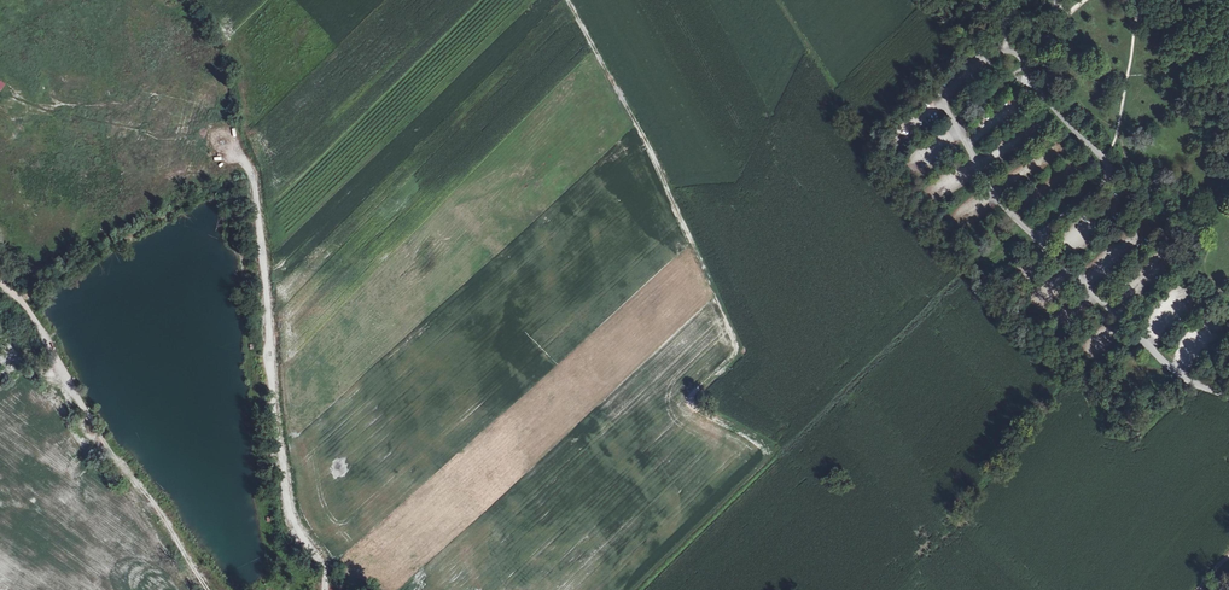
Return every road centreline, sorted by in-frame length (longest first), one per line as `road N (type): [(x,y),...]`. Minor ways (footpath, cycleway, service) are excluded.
road 1 (track): [(636,589),(768,451),(691,403),(735,355),(735,342),(651,152),(568,0)]
road 2 (track): [(188,589),(0,273)]
road 3 (unclassified): [(1228,400),(1170,368),(1038,241)]

